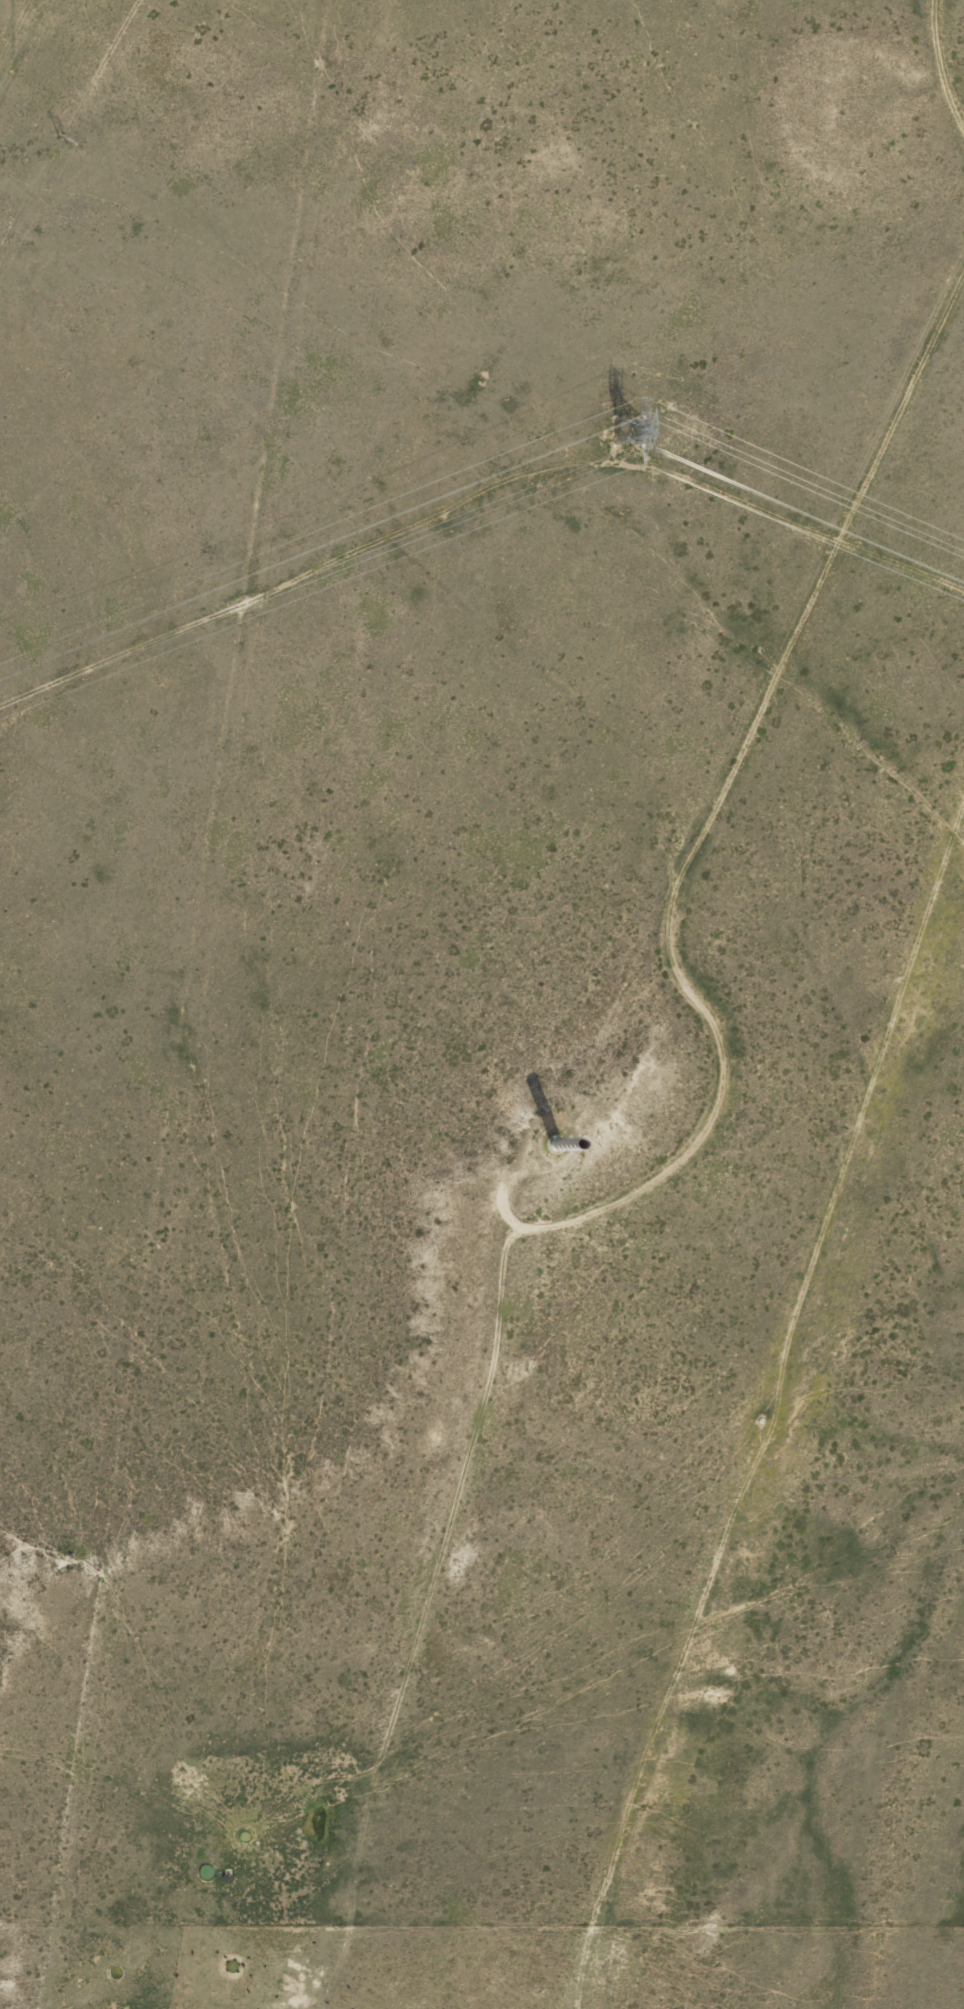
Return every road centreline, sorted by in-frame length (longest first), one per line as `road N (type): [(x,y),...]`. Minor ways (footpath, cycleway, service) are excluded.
road 1 (residential): [(476,1219),(587,1167),(635,1124),(661,1070),(610,958),(624,909),(937,262),(948,165),(900,96)]
road 2 (residential): [(0,1949),(21,1942),(130,2008)]

